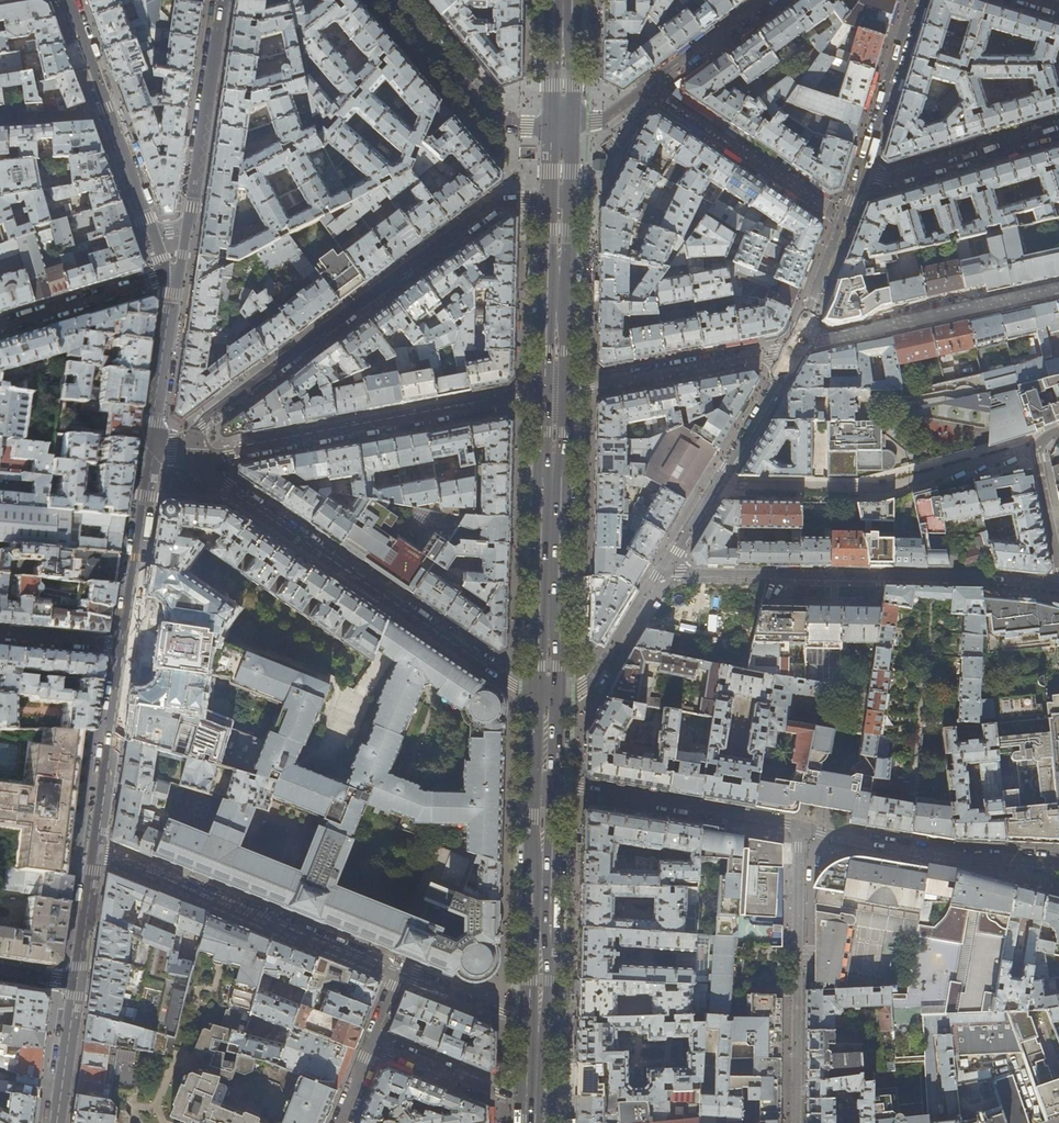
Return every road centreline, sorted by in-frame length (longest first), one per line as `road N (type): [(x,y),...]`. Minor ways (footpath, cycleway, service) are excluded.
road 1 (residential): [(560,203),(495,206),(205,423),(182,449)]
road 2 (residential): [(182,449),(546,708)]
road 3 (residential): [(663,569),(1058,586)]
road 4 (residential): [(182,449),(230,454),(553,393)]
road 5 (residential): [(92,849),(400,970)]
road 6 (primary): [(546,708),(553,393)]
road 7 (residential): [(799,825),(797,1122)]
road 8 (residential): [(795,347),(1058,287)]
road 9 (residential): [(1058,860),(951,858),(799,825)]
road 10 (residential): [(795,347),(663,569)]
road 11 (residential): [(799,825),(545,782)]
road 12 (residential): [(795,347),(553,393)]
road 13 (residential): [(68,0),(151,231)]
road 14 (residential): [(764,0),(608,118),(562,127)]
road 15 (primary): [(538,1022),(545,782)]
road 16 (residential): [(189,225),(222,0)]
road 17 (tertiary): [(391,0),(484,110),(515,126),(562,127)]
road 18 (residential): [(855,188),(1058,127)]
road 19 (residential): [(92,849),(123,647)]
road 20 (residential): [(123,647),(153,446)]
road 21 (residential): [(913,0),(855,188)]
road 22 (primary): [(553,393),(560,203)]
road 23 (residential): [(546,708),(583,689),(663,569)]
road 24 (residential): [(173,277),(0,326)]
road 25 (residential): [(372,1043),(535,1109)]
road 26 (residential): [(153,446),(173,277)]
road 27 (residential): [(855,188),(795,347)]
road 28 (residential): [(1058,431),(1035,448),(1058,567)]
road 29 (residential): [(400,970),(538,1022)]
road 30 (residential): [(52,1122),(72,982)]
road 31 (residential): [(72,982),(92,849)]
road 32 (primary): [(562,127),(563,0)]
road 33 (residential): [(0,634),(123,647)]

